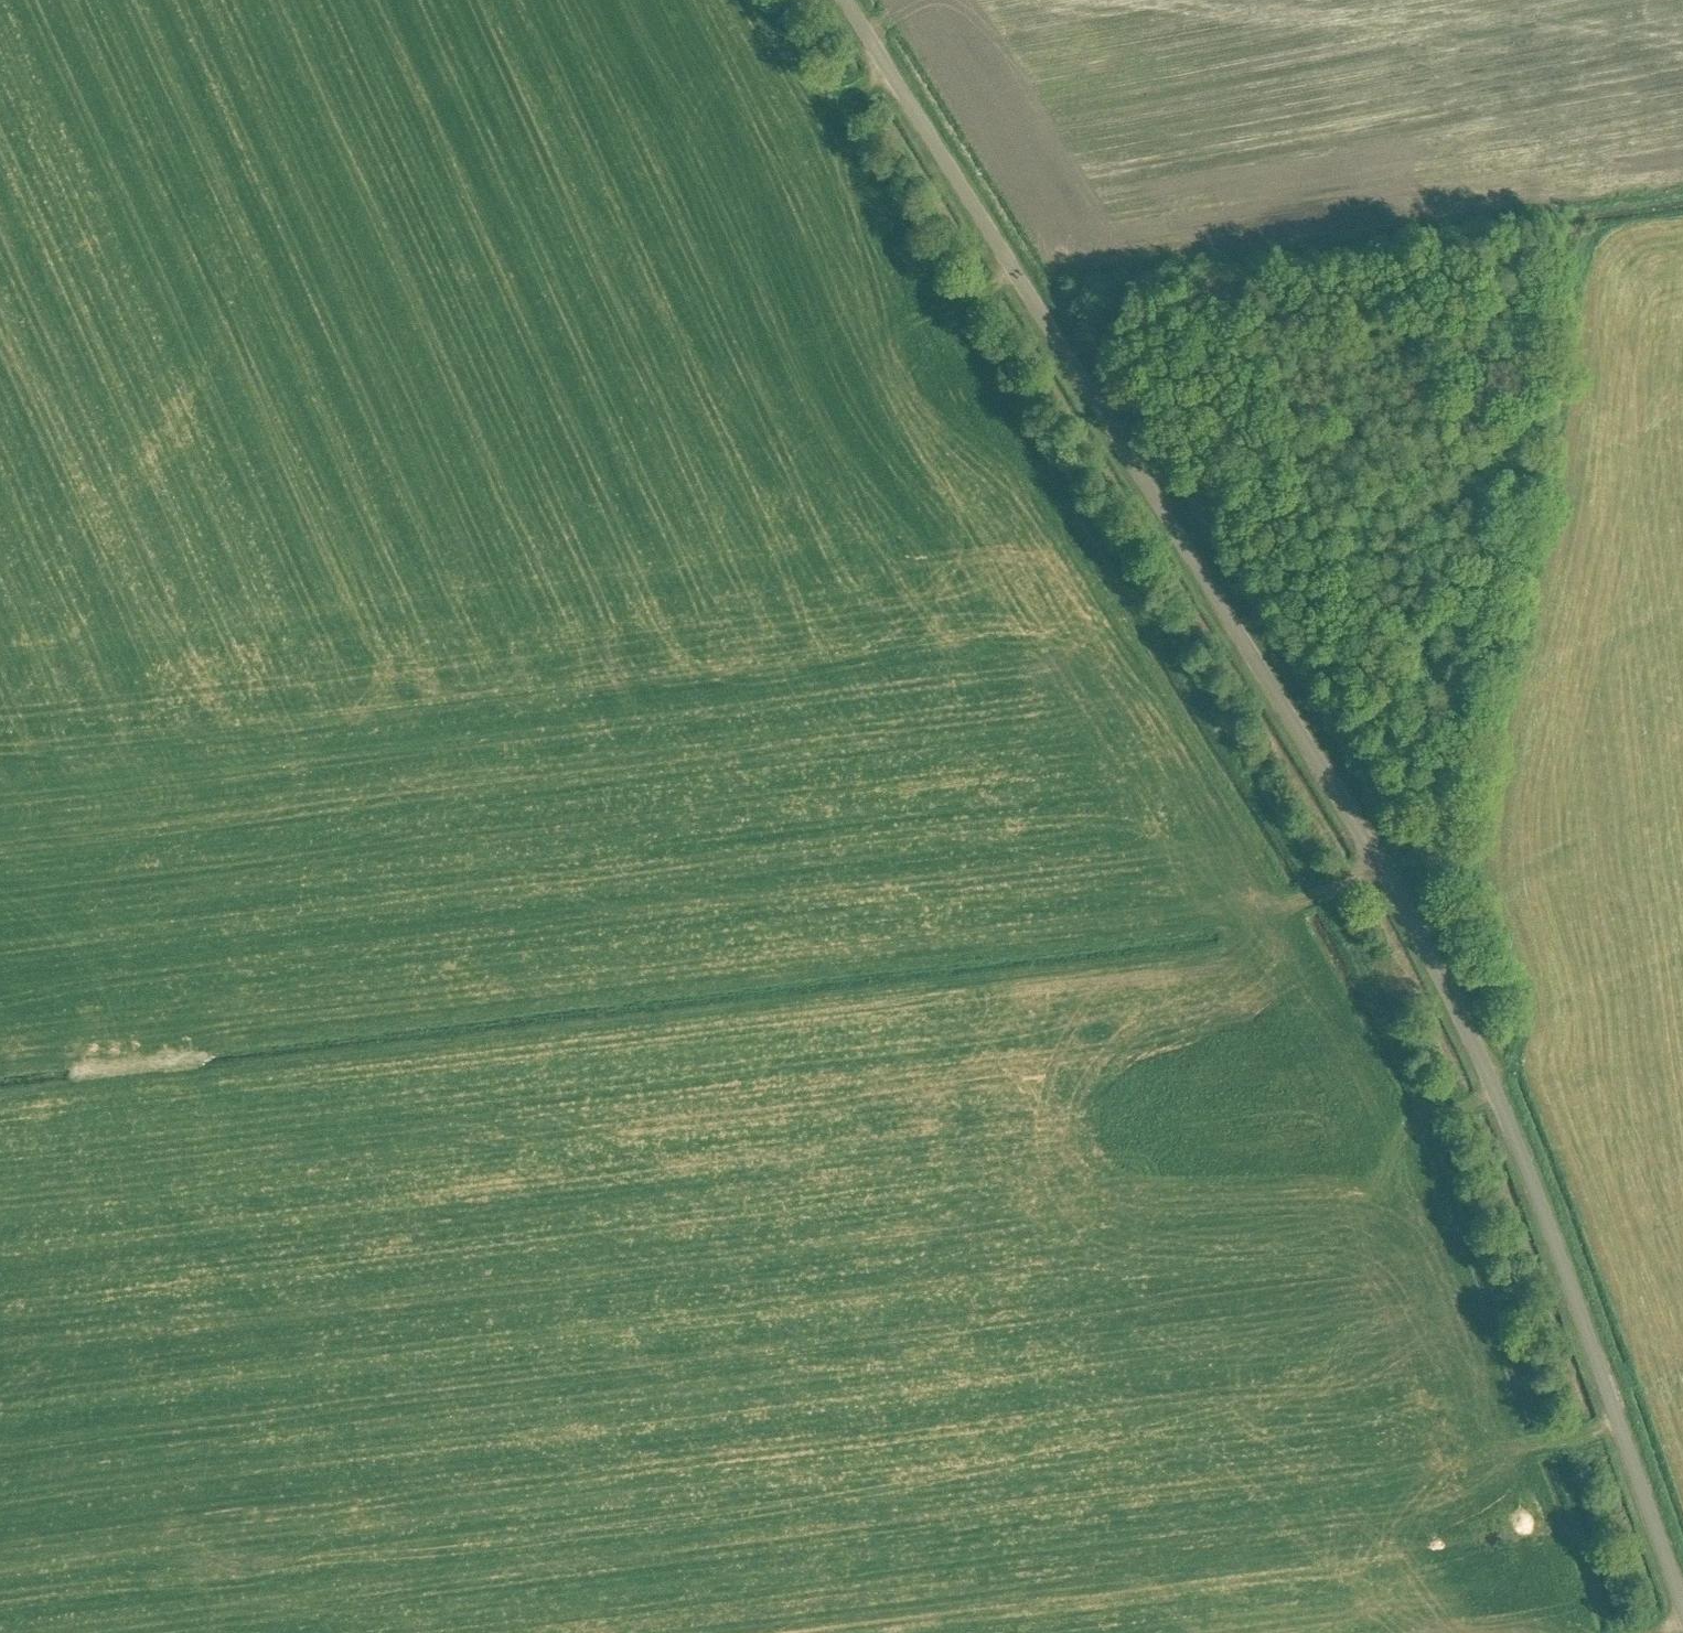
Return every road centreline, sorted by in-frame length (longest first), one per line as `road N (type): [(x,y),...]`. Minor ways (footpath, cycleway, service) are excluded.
road 1 (unclassified): [(1682,1603),(1534,1180),(1402,898),(844,0)]

